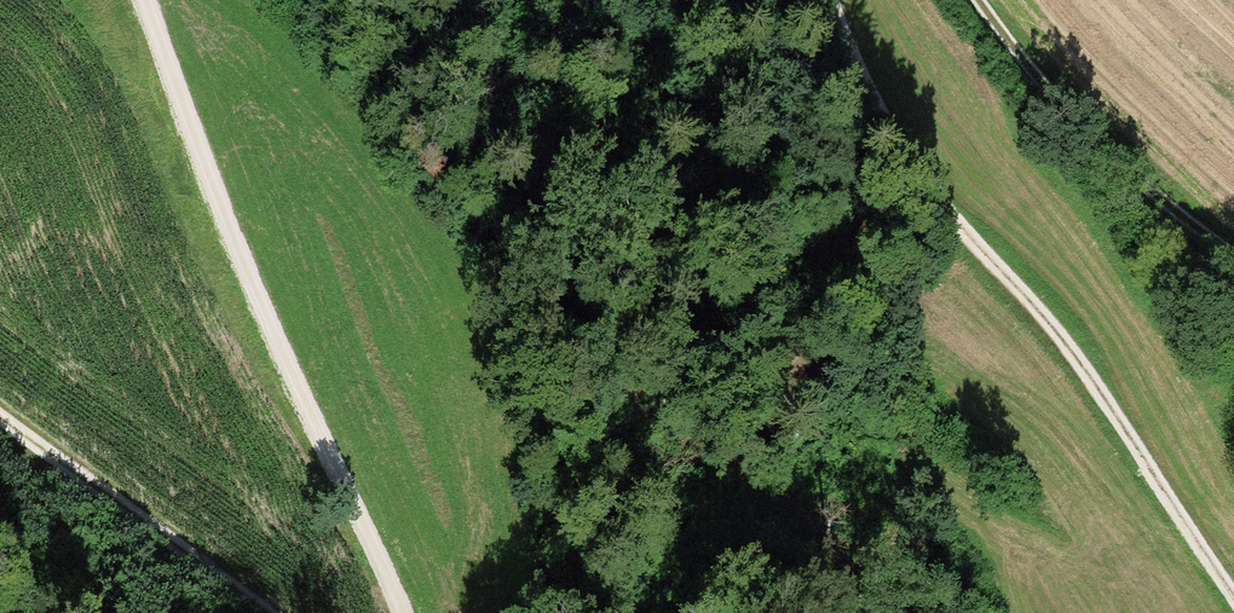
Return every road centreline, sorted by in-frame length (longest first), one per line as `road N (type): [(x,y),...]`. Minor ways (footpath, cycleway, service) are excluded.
road 1 (track): [(1233,594),(1084,362),(938,208),(870,95),(834,0)]
road 2 (residential): [(401,612),(228,225),(146,0)]
road 3 (track): [(0,399),(309,612)]
road 4 (track): [(982,0),(1104,156),(1233,259)]

